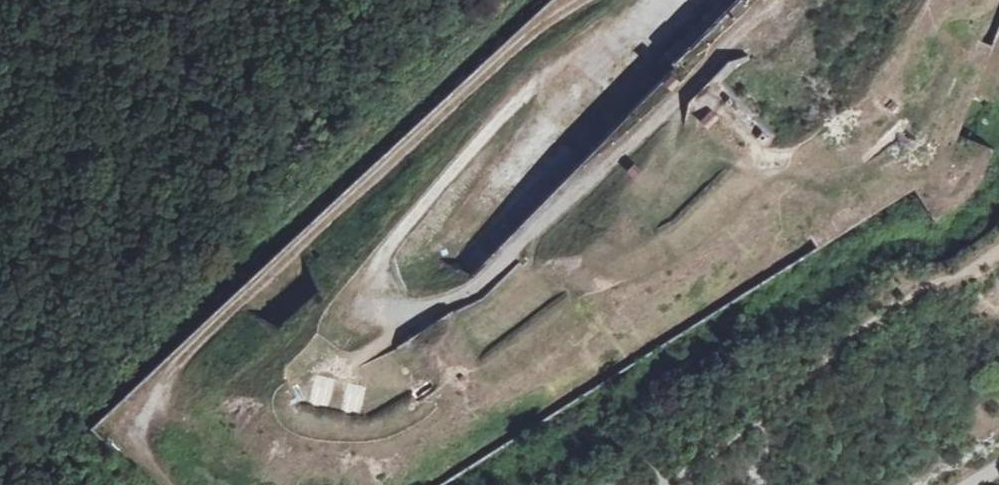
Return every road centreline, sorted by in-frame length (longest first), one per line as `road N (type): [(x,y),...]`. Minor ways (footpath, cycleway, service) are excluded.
road 1 (track): [(602,0),(381,253),(365,286),(389,319),(435,313),(476,290),(775,0)]
road 2 (track): [(597,0),(544,27),(174,369),(156,421),(161,449),(185,484)]
road 3 (track): [(687,0),(502,192)]

